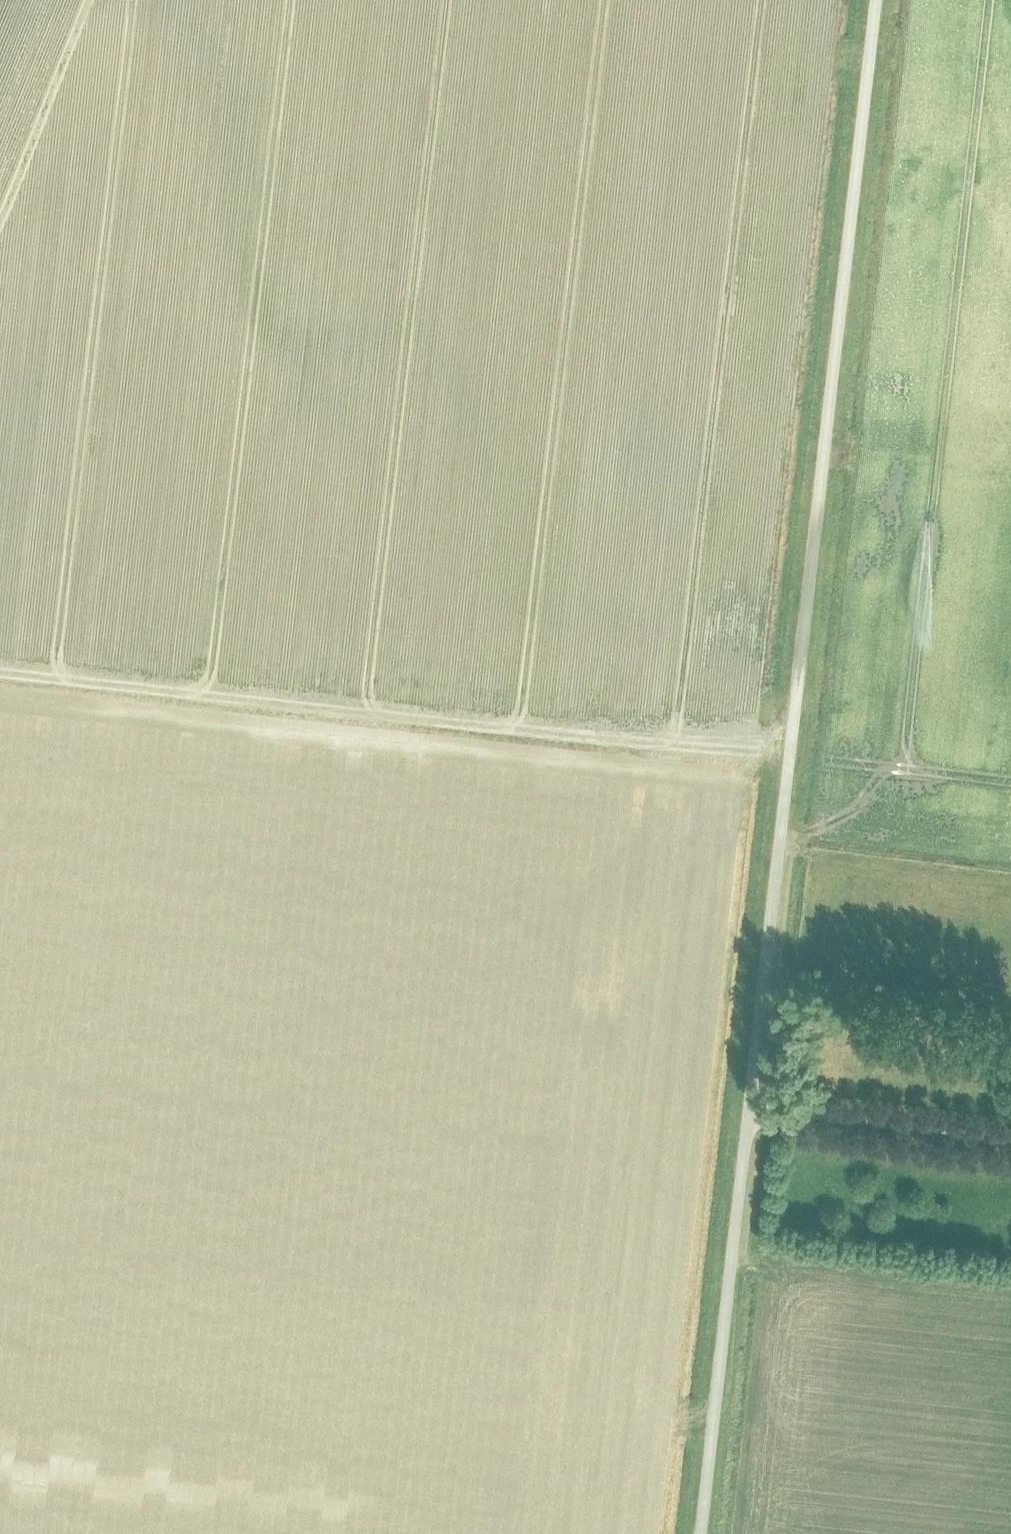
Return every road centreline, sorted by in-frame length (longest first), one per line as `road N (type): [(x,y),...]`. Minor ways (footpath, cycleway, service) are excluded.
road 1 (unclassified): [(698,1533),(874,0)]

